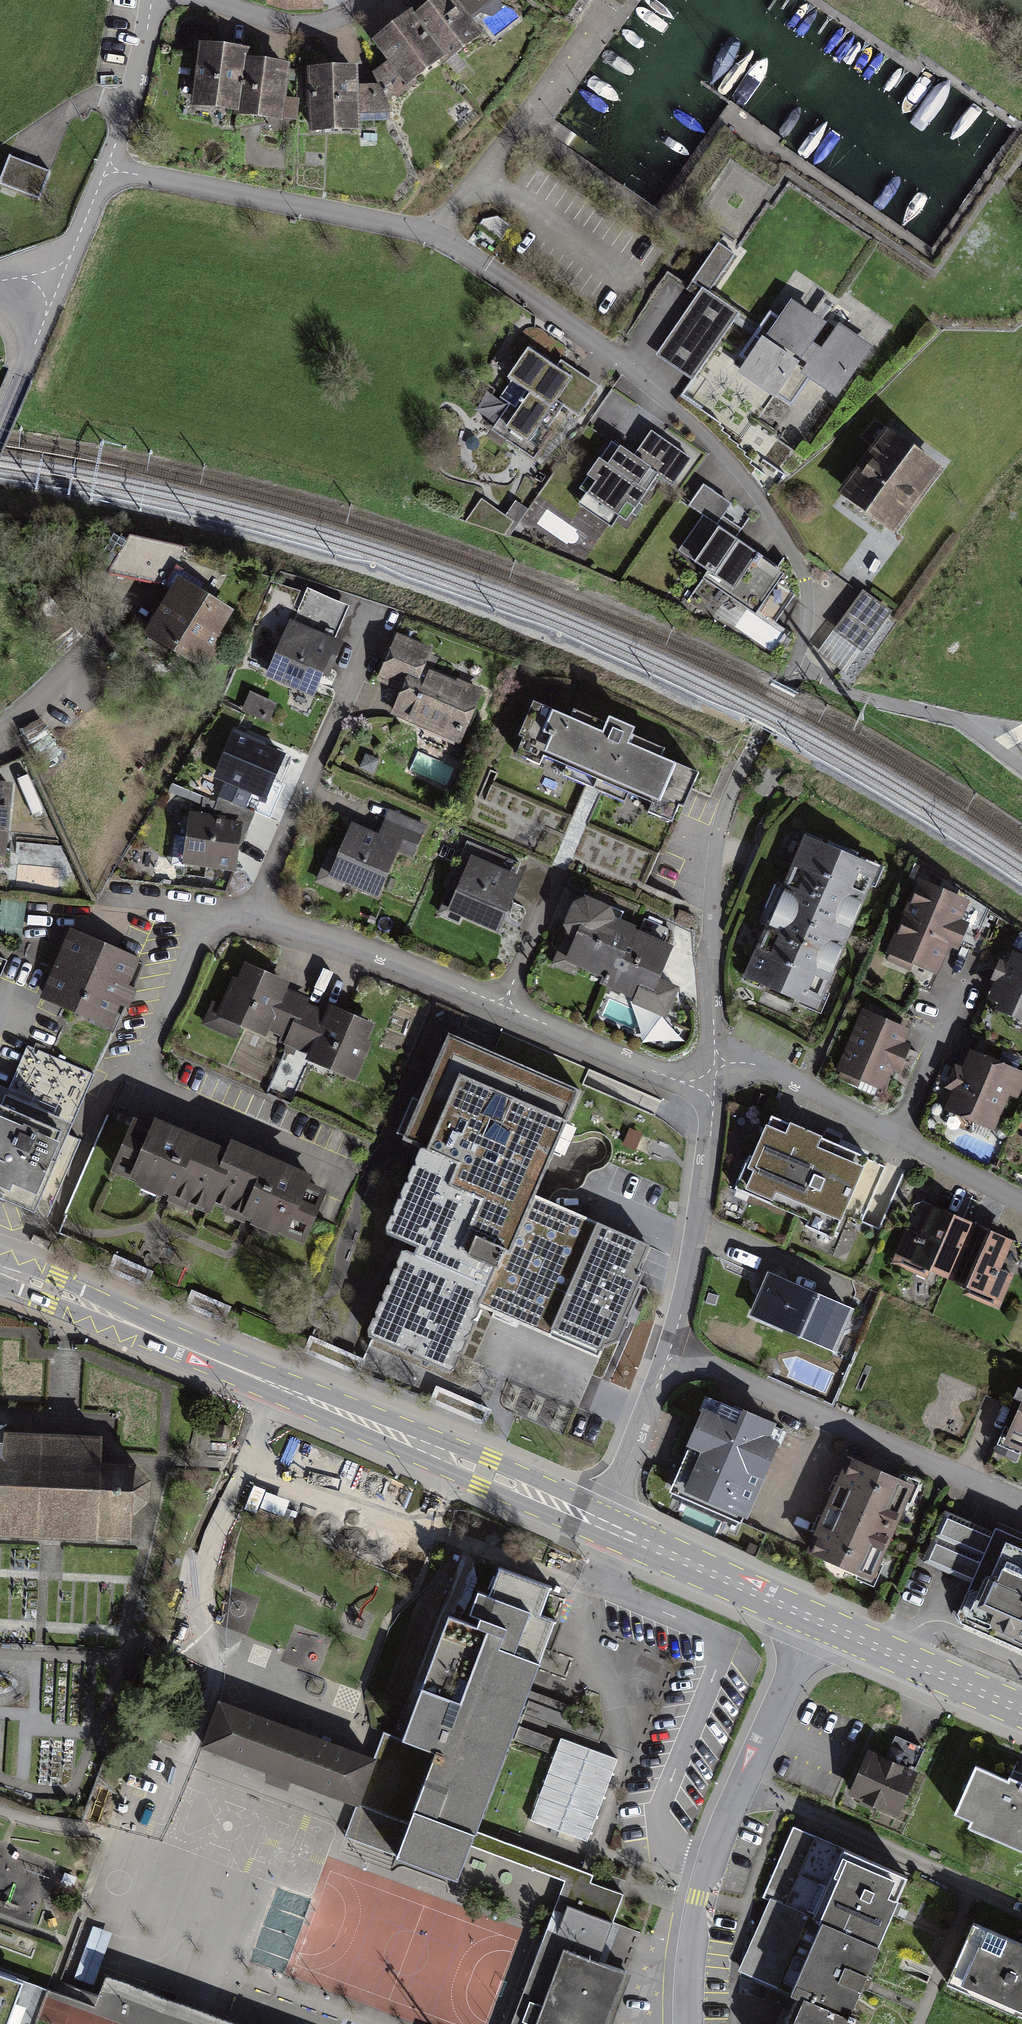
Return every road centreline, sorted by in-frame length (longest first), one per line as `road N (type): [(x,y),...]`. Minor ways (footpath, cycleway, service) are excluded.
road 1 (residential): [(714,1061),(712,882),(723,809),(797,666),(806,618),(801,571),(751,490),(615,366),(430,237),(107,169)]
road 2 (residential): [(713,1095),(414,966),(256,917),(210,912),(145,1062),(153,1090),(339,1168)]
road 3 (primary): [(603,1525),(0,1270)]
road 4 (residential): [(671,1355),(1021,1505)]
road 5 (residential): [(1021,1911),(742,1784)]
road 6 (residential): [(671,1355),(713,1095)]
road 7 (track): [(1021,793),(797,666)]
road 8 (residential): [(742,1784),(701,1898),(689,2023)]
road 9 (primary): [(819,1622),(603,1525)]
road 10 (primary): [(1021,1710),(819,1622)]
road 11 (residential): [(714,1061),(792,1078),(899,1137)]
road 12 (residential): [(603,1525),(671,1355)]
road 13 (residential): [(819,1622),(742,1784)]
road 14 (residential): [(151,0),(130,104),(107,169)]
road 15 (unclassified): [(899,1137),(967,978)]
road 16 (residential): [(61,279),(0,424)]
road 17 (residential): [(899,1137),(1021,1199)]

